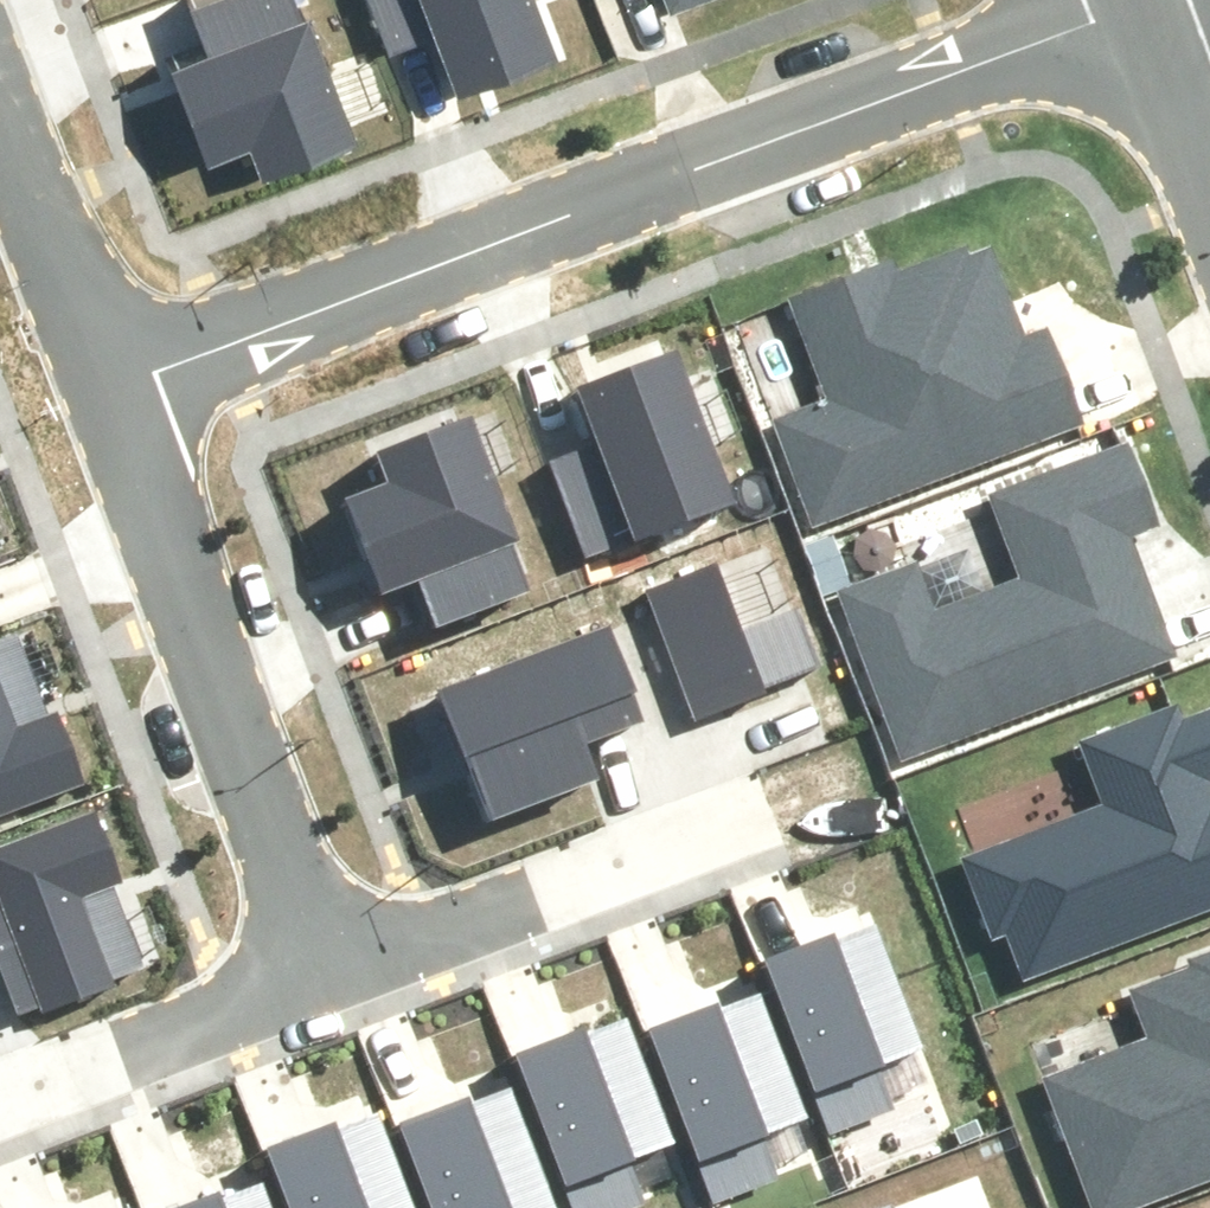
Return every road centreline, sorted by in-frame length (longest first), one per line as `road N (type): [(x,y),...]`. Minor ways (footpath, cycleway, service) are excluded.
road 1 (residential): [(1142,3),(107,380)]
road 2 (residential): [(107,380),(327,965)]
road 3 (residential): [(728,813),(327,965)]
road 4 (residential): [(327,965),(0,1092)]
road 5 (residential): [(0,106),(107,380)]
road 6 (residential): [(1209,177),(1142,3)]

